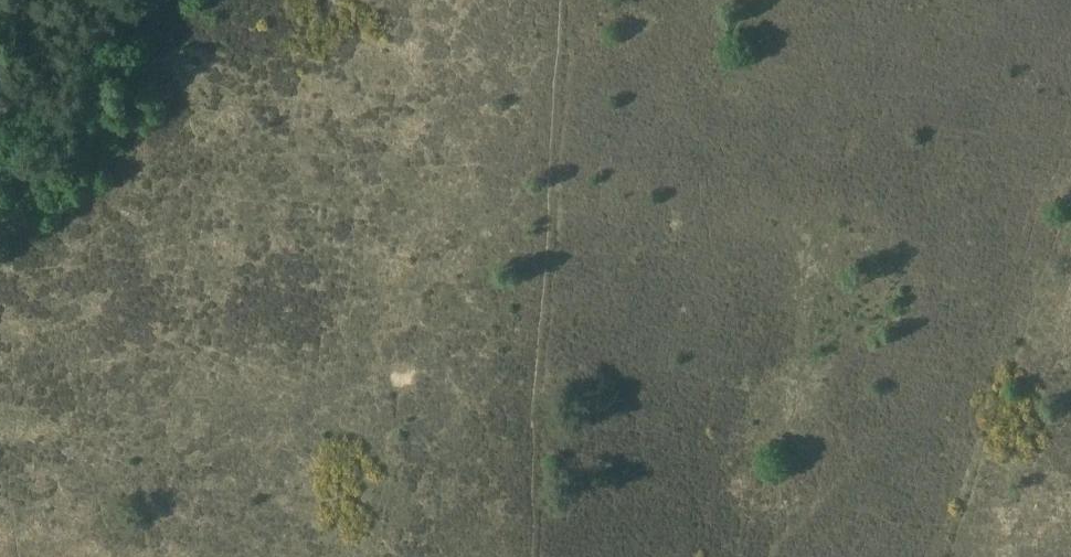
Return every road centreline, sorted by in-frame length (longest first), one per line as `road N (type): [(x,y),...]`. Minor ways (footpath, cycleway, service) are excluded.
road 1 (track): [(562,0),(537,556)]

